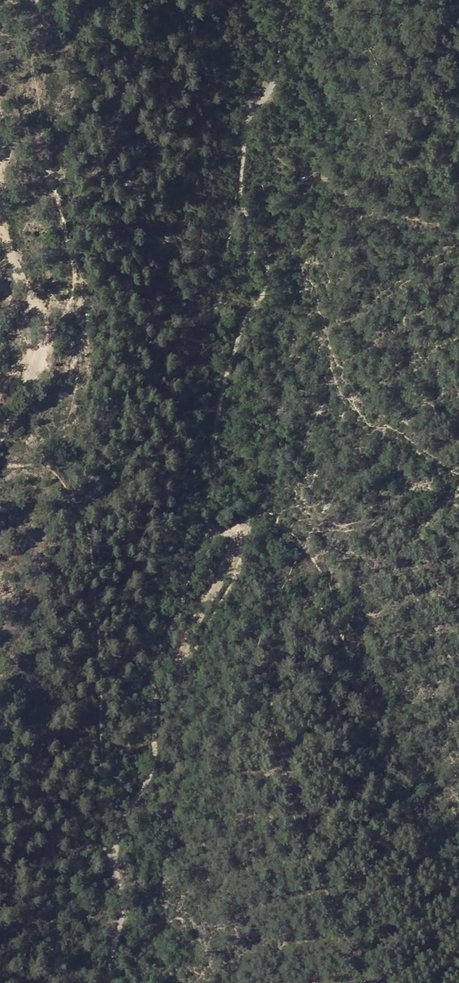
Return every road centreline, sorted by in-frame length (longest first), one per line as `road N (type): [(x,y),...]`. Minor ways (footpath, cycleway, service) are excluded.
road 1 (track): [(286,0),(275,80),(247,122),(242,145),(239,193),(248,246),(266,260),(264,287),(241,317),(217,414),(205,527),(156,662),(153,758),(113,854),(122,904),(105,982)]
road 2 (track): [(0,436),(28,395),(43,327),(21,287),(0,187)]

